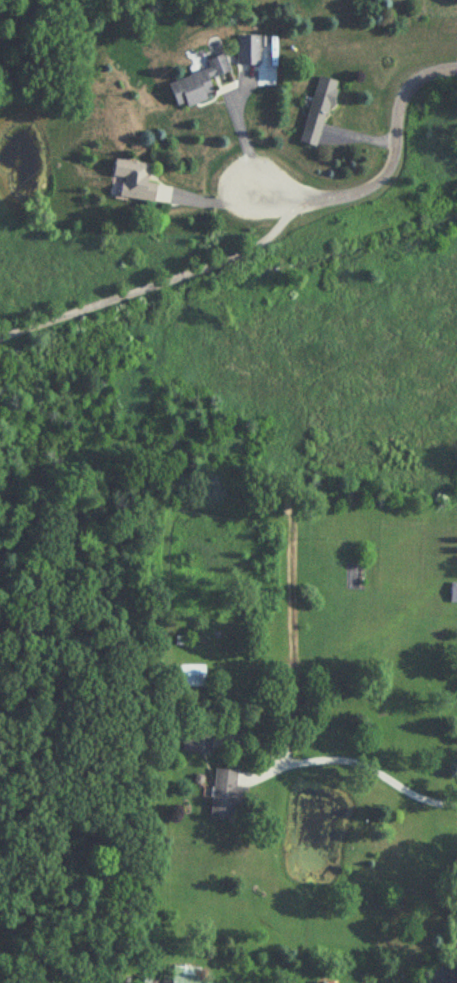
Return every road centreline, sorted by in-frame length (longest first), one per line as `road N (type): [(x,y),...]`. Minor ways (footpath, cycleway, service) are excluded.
road 1 (residential): [(456,69),(407,85),(387,176),(332,200),(261,194)]

